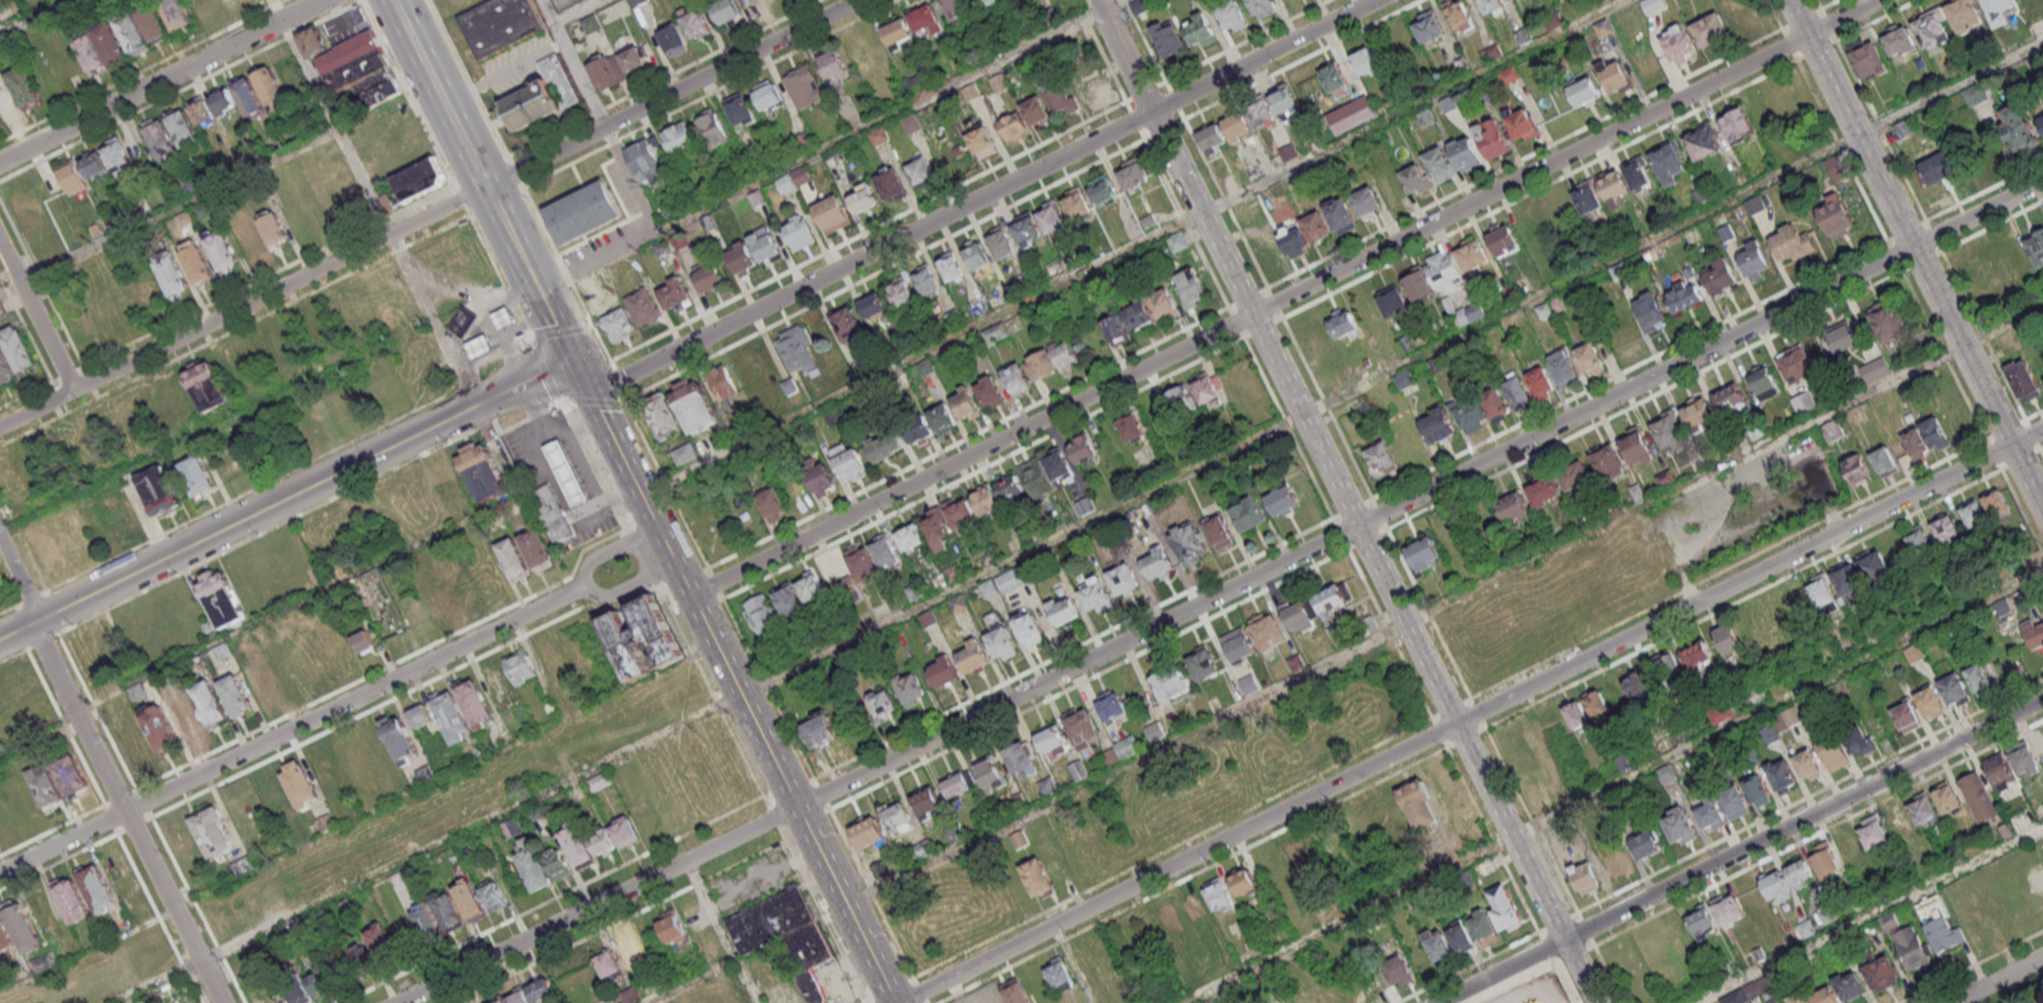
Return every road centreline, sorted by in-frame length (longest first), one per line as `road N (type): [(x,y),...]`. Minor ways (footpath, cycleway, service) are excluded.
road 1 (residential): [(2042,178),(400,1002)]
road 2 (residential): [(1879,0),(690,595)]
road 3 (residential): [(2042,428),(903,1002)]
road 4 (tertiary): [(1151,112),(1597,1002)]
road 5 (residential): [(857,0),(0,426)]
road 6 (residential): [(1375,0),(589,393)]
road 7 (secondary): [(894,1002),(570,356)]
road 8 (residential): [(2042,692),(1434,1002)]
road 9 (residential): [(577,591),(0,872)]
road 10 (tertiary): [(2042,508),(1792,0)]
road 11 (tertiary): [(478,402),(0,638)]
road 12 (residential): [(221,1002),(34,621)]
road 13 (residential): [(322,0),(0,163)]
road 14 (secondary): [(515,245),(395,0)]
road 15 (residential): [(76,390),(0,240)]
road 16 (secondary): [(570,356),(515,245)]
road 17 (tertiary): [(1099,0),(1151,112)]

